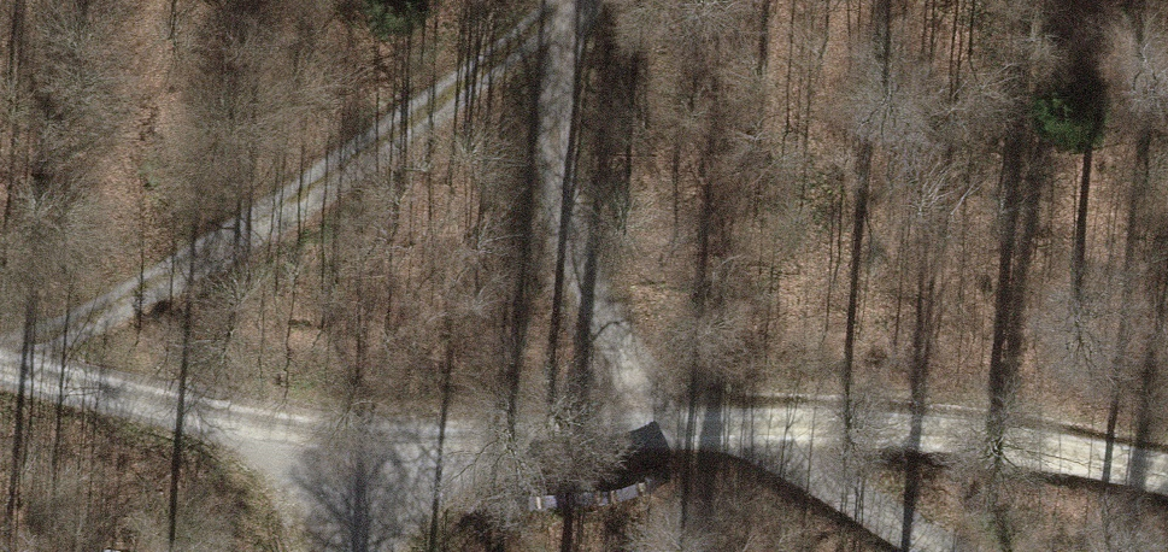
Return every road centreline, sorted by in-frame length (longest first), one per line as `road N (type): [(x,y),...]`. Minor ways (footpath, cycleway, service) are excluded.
road 1 (track): [(1167,473),(993,438),(881,427),(461,441),(351,436),(194,411),(0,366)]
road 2 (track): [(0,364),(199,259),(316,187),(567,0)]
road 3 (track): [(579,0),(561,64),(556,187),(605,318),(680,430)]
road 4 (track): [(742,427),(934,551)]
road 5 (track): [(362,551),(409,440)]

